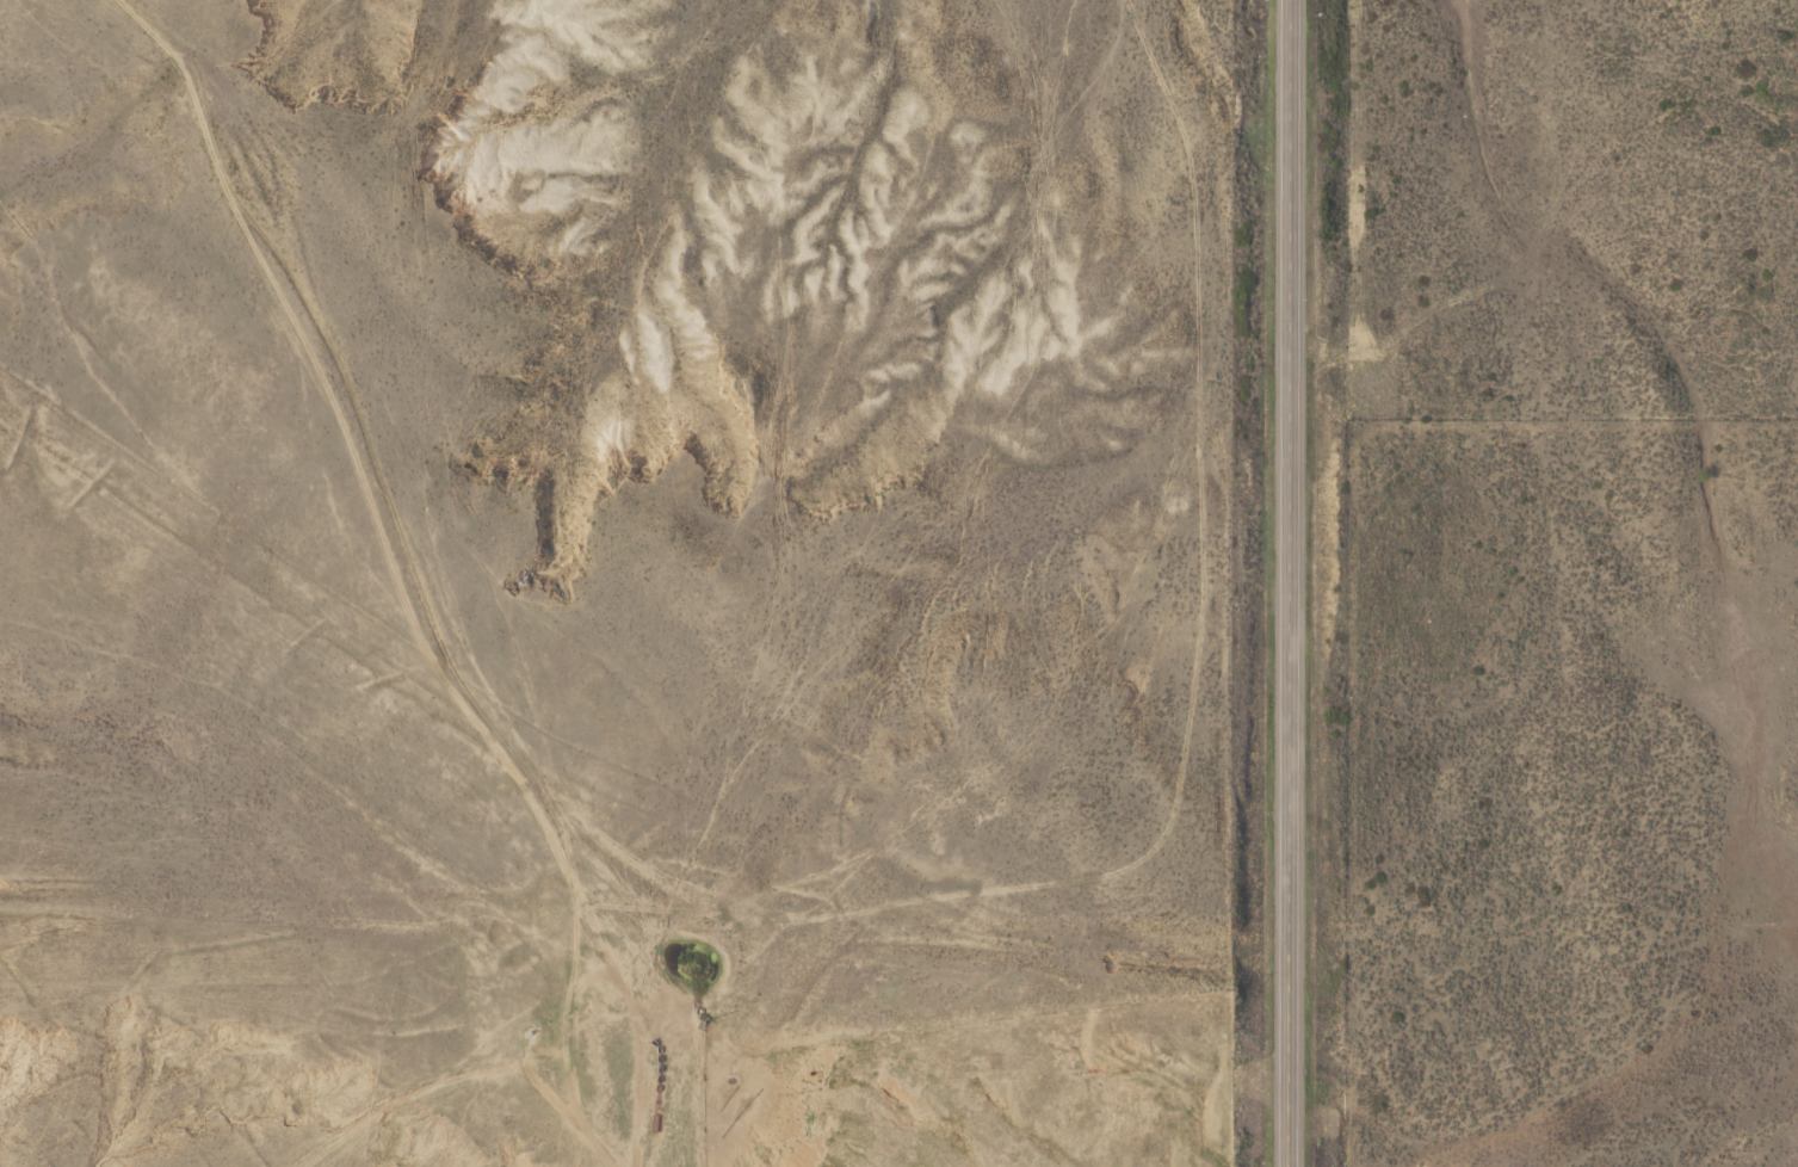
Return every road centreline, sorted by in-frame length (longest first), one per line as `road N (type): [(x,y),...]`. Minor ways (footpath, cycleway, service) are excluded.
road 1 (secondary): [(1296,0),(1288,1166)]

